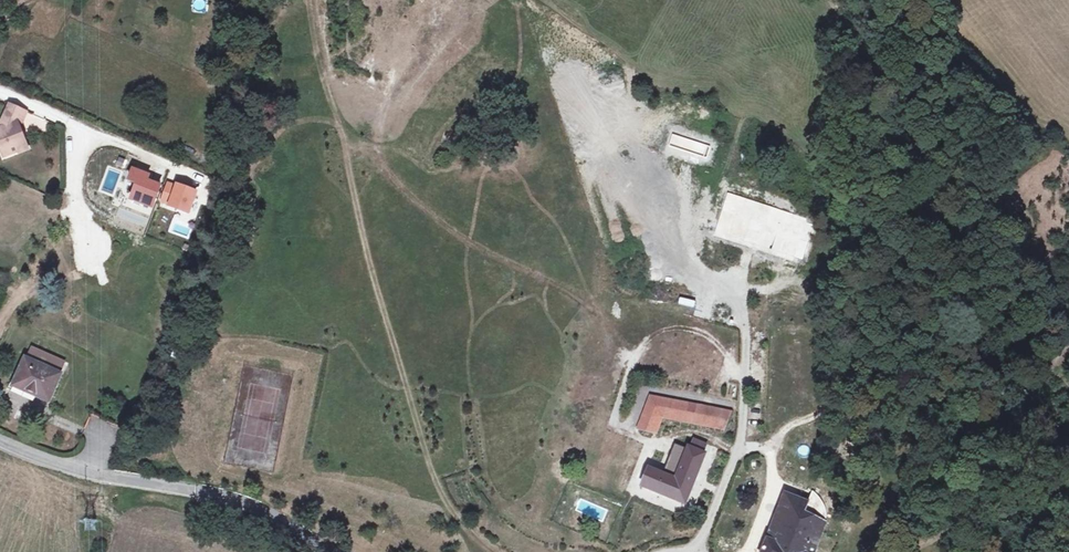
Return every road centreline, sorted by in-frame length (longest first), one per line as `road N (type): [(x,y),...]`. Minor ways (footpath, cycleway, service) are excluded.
road 1 (track): [(409,53),(362,226),(424,459),(474,542),(490,551)]
road 2 (track): [(313,0),(334,121),(376,168),(437,223),(625,343)]
road 3 (tertiary): [(0,440),(83,470),(204,493),(332,551)]

